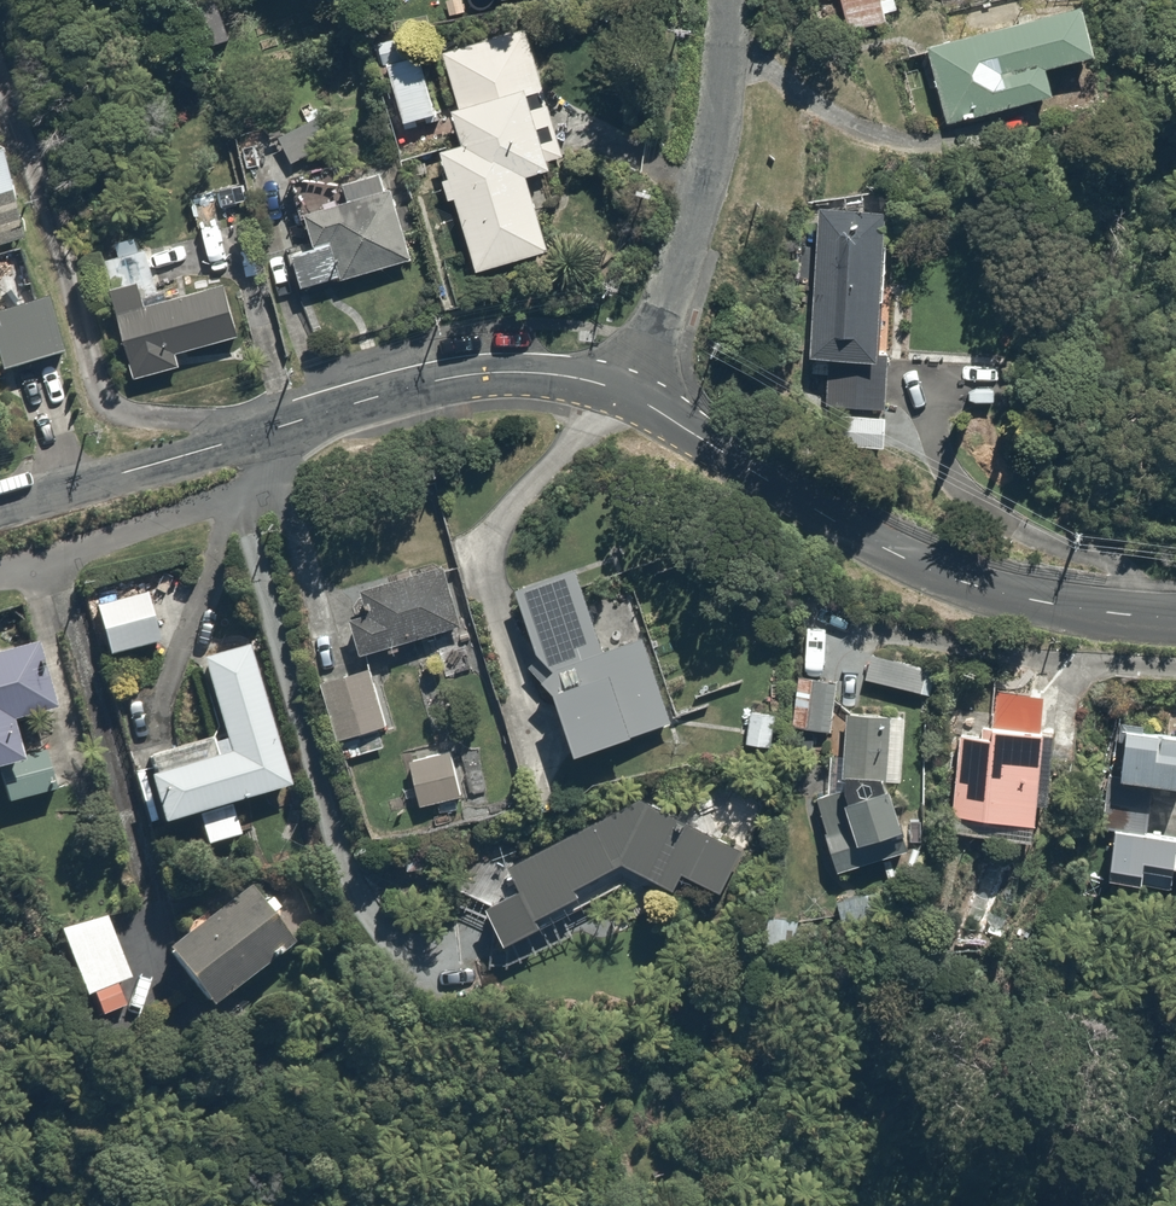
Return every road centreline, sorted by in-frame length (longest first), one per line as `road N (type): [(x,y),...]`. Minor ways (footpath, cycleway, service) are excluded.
road 1 (residential): [(628,391),(505,370),(420,383),(0,511)]
road 2 (residential): [(1175,616),(1114,613),(969,582),(821,513),(628,391)]
road 3 (residential): [(628,391),(681,258),(707,165),(726,0)]

